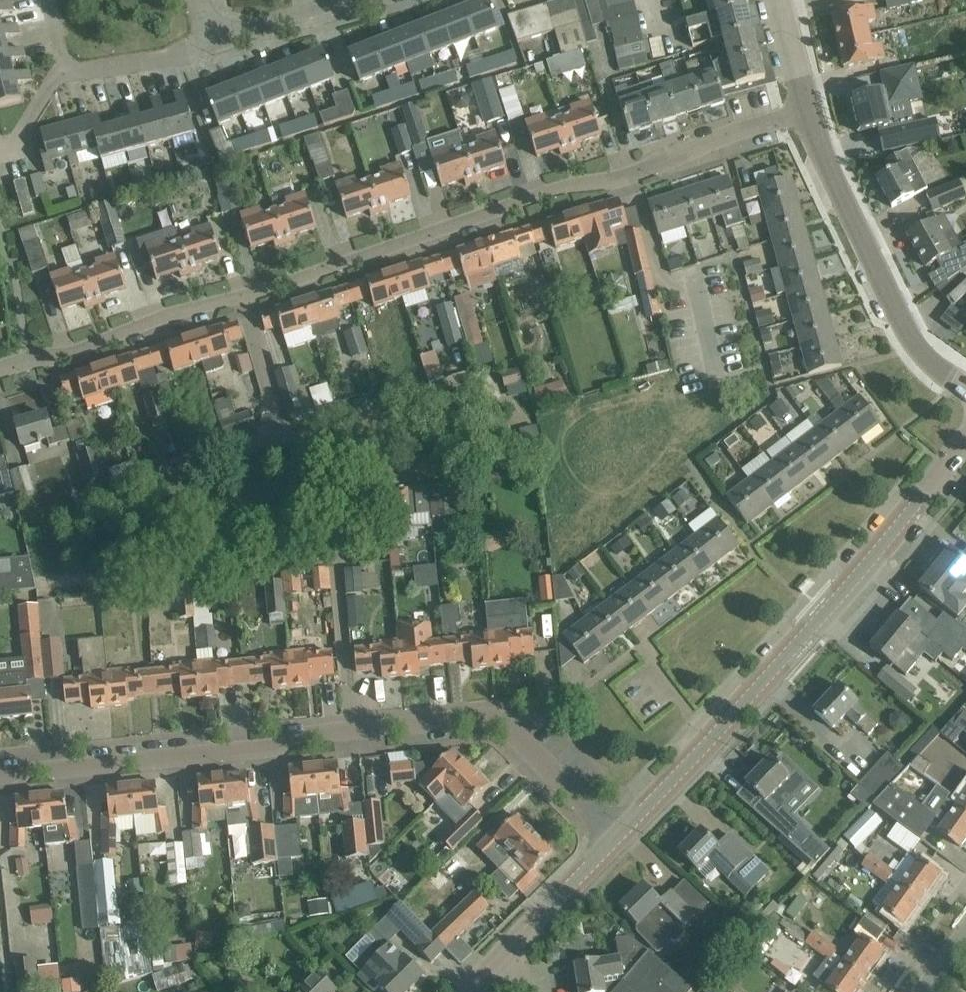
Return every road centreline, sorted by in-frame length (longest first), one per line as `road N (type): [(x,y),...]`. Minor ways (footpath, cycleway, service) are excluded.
road 1 (residential): [(0,358),(484,201),(708,138),(804,98)]
road 2 (unclassified): [(619,834),(717,733),(965,445)]
road 3 (residential): [(350,730),(0,767)]
road 4 (unclassified): [(965,390),(923,349),(887,289),(846,214),(804,98)]
road 5 (residential): [(619,834),(497,720),(350,730)]
road 6 (residential): [(40,562),(333,541)]
road 7 (residential): [(333,541),(360,539),(377,522),(379,473),(393,459),(473,450)]
road 8 (residential): [(350,730),(333,541)]
road 9 (residential): [(70,69),(194,45),(214,23)]
road 10 (unclassified): [(514,946),(619,834)]

